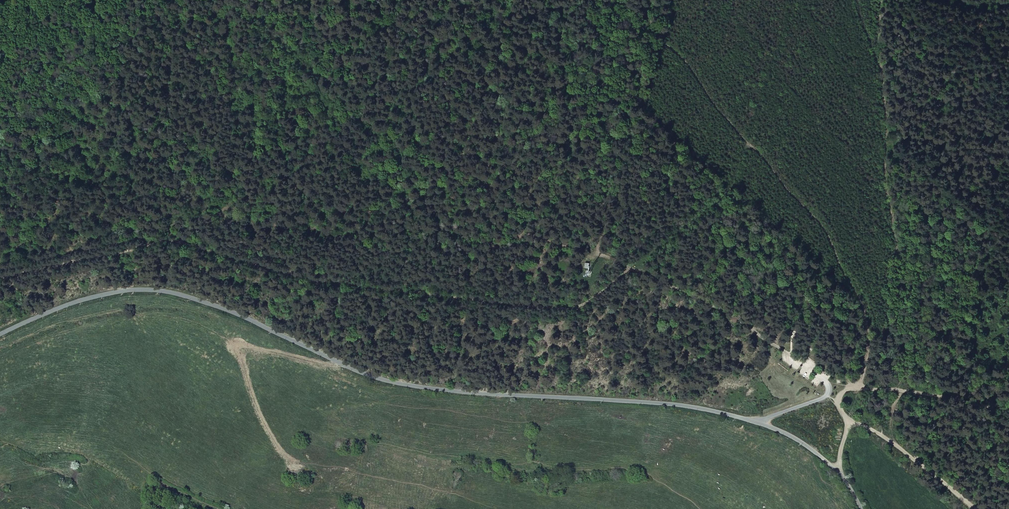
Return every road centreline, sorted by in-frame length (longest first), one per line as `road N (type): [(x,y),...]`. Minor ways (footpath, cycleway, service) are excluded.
road 1 (track): [(852,422),(824,381),(736,322),(639,272),(503,223),(473,228),(408,220),(345,231),(229,209),(171,240),(0,278)]
road 2 (unclassified): [(0,335),(91,298),(179,294),(360,373),(491,394),(655,403),(755,422),(797,439),(838,471),(860,508)]
road 3 (track): [(171,240),(289,277),(551,311),(584,312),(639,272)]
road 4 (track): [(1008,414),(921,393),(859,389),(755,422)]
road 5 (track): [(838,471),(852,422),(967,508)]

